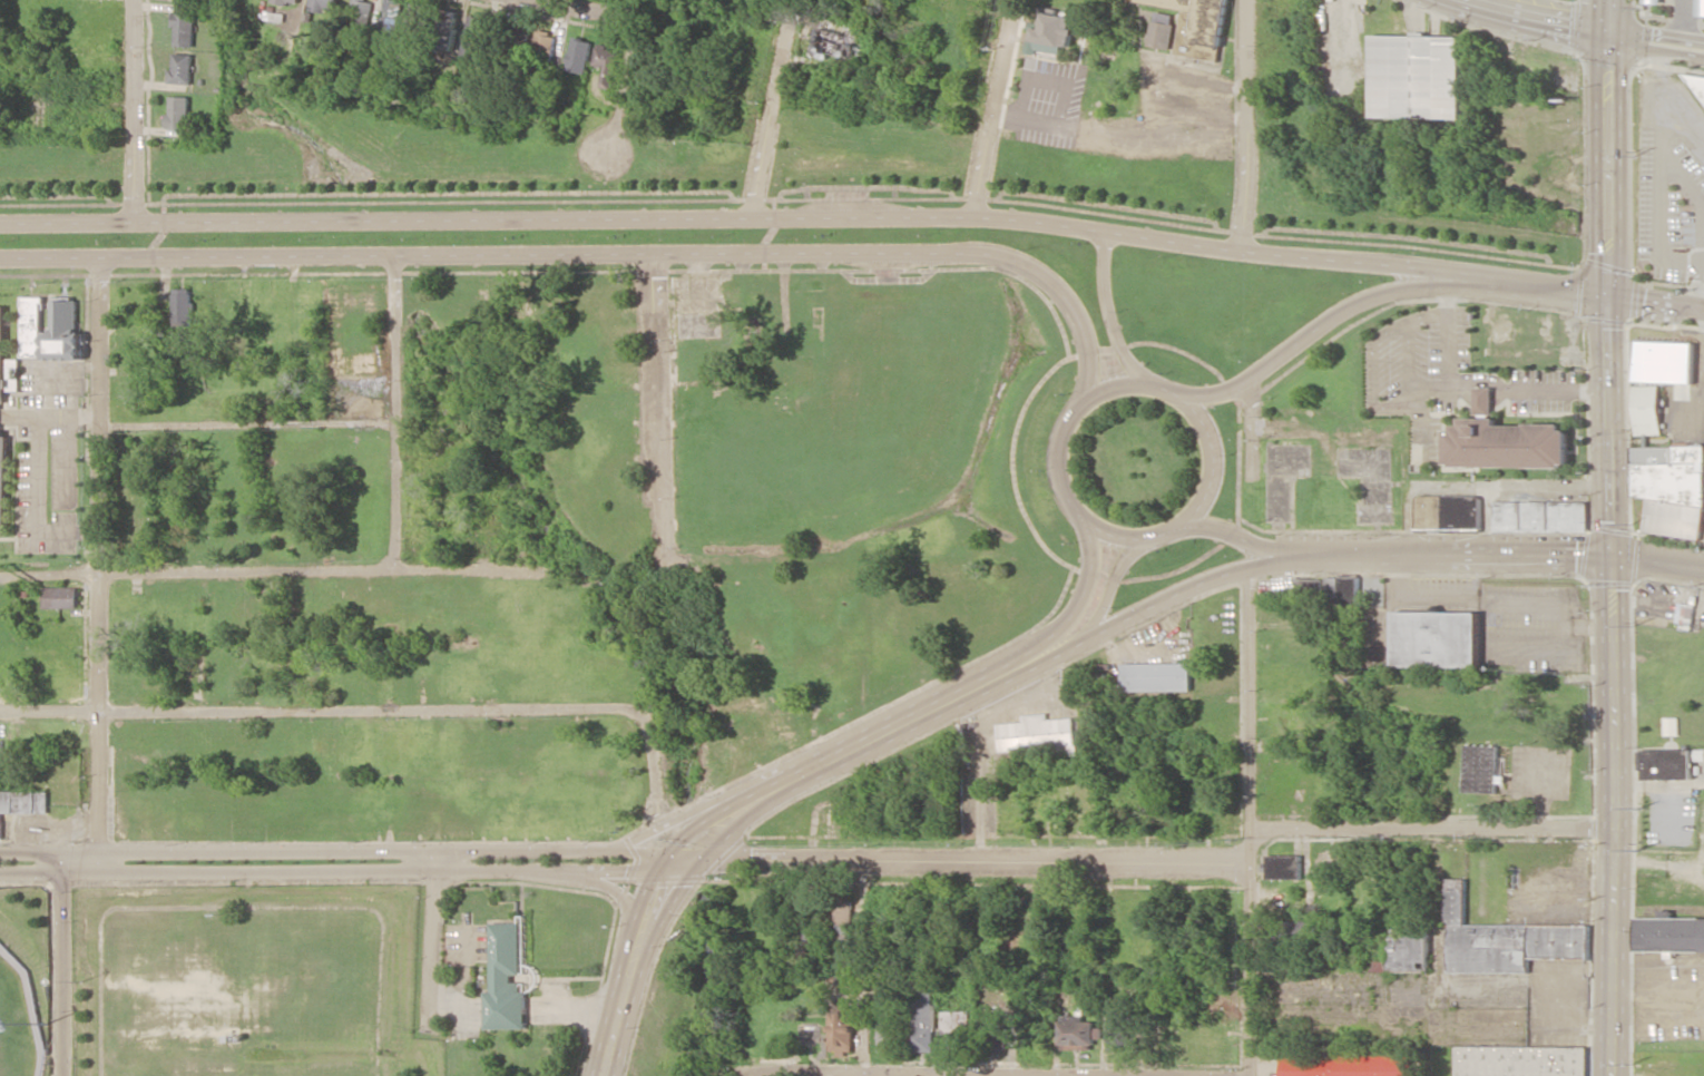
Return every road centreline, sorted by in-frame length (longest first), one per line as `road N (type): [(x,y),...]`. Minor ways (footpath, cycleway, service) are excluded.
road 1 (tertiary): [(1499,283),(975,216),(0,223)]
road 2 (tertiary): [(0,258),(1002,256),(1036,271),(1075,311),(1090,359),(1084,402)]
road 3 (residential): [(100,257),(98,852),(67,873),(64,1075)]
road 4 (residential): [(683,862),(597,852),(0,852)]
road 5 (residential): [(0,873),(576,873),(683,862)]
road 6 (residential): [(663,565),(587,585),(520,567),(0,576)]
road 7 (residential): [(0,713),(646,711)]
road 8 (residential): [(1247,867),(683,862)]
road 9 (secondary): [(1087,639),(1198,585),(1329,554),(1612,561)]
road 10 (tertiary): [(1612,561),(1609,1075)]
road 11 (residential): [(1250,568),(1247,1075)]
road 12 (residential): [(1148,1075),(748,1072)]
road 13 (residential): [(1614,829),(1251,823)]
road 14 (secondary): [(1499,283),(1365,300),(1244,383),(1179,397)]
road 15 (residential): [(650,254),(663,565)]
road 16 (residential): [(394,257),(396,568)]
road 17 (secondary): [(1609,296),(1612,561)]
road 18 (secondary): [(1613,32),(1609,296)]
road 19 (residential): [(1250,0),(1242,251)]
road 20 (secondary): [(1087,522),(1146,539),(1184,522),(1204,500),(1211,438),(1179,397)]
road 21 (secondary): [(1179,397),(1129,383),(1089,398),(1074,413),(1062,432),(1059,480),(1087,522)]
road 22 (residential): [(606,153),(631,22),(536,0)]
road 23 (secondary): [(989,683),(784,785)]
road 24 (secondary): [(989,683),(1087,639),(1127,557),(1146,539)]
road 25 (secondary): [(784,785),(683,862),(656,896),(636,946)]
road 26 (residential): [(798,0),(751,219)]
road 27 (residential): [(134,0),(133,222)]
road 28 (residential): [(1015,0),(975,216)]
road 29 (secondary): [(1087,522),(1093,564),(1076,612),(989,683)]
road 30 (secondary): [(784,785),(597,852)]
road 31 (residential): [(437,852),(429,1035)]
road 32 (tertiary): [(1149,384),(1124,354),(1109,313),(1108,231)]
road 33 (secondary): [(1169,531),(1198,527),(1269,548),(1329,554)]
road 34 (secondary): [(1470,0),(1613,32)]
road 35 (secondary): [(636,946),(602,1075)]

